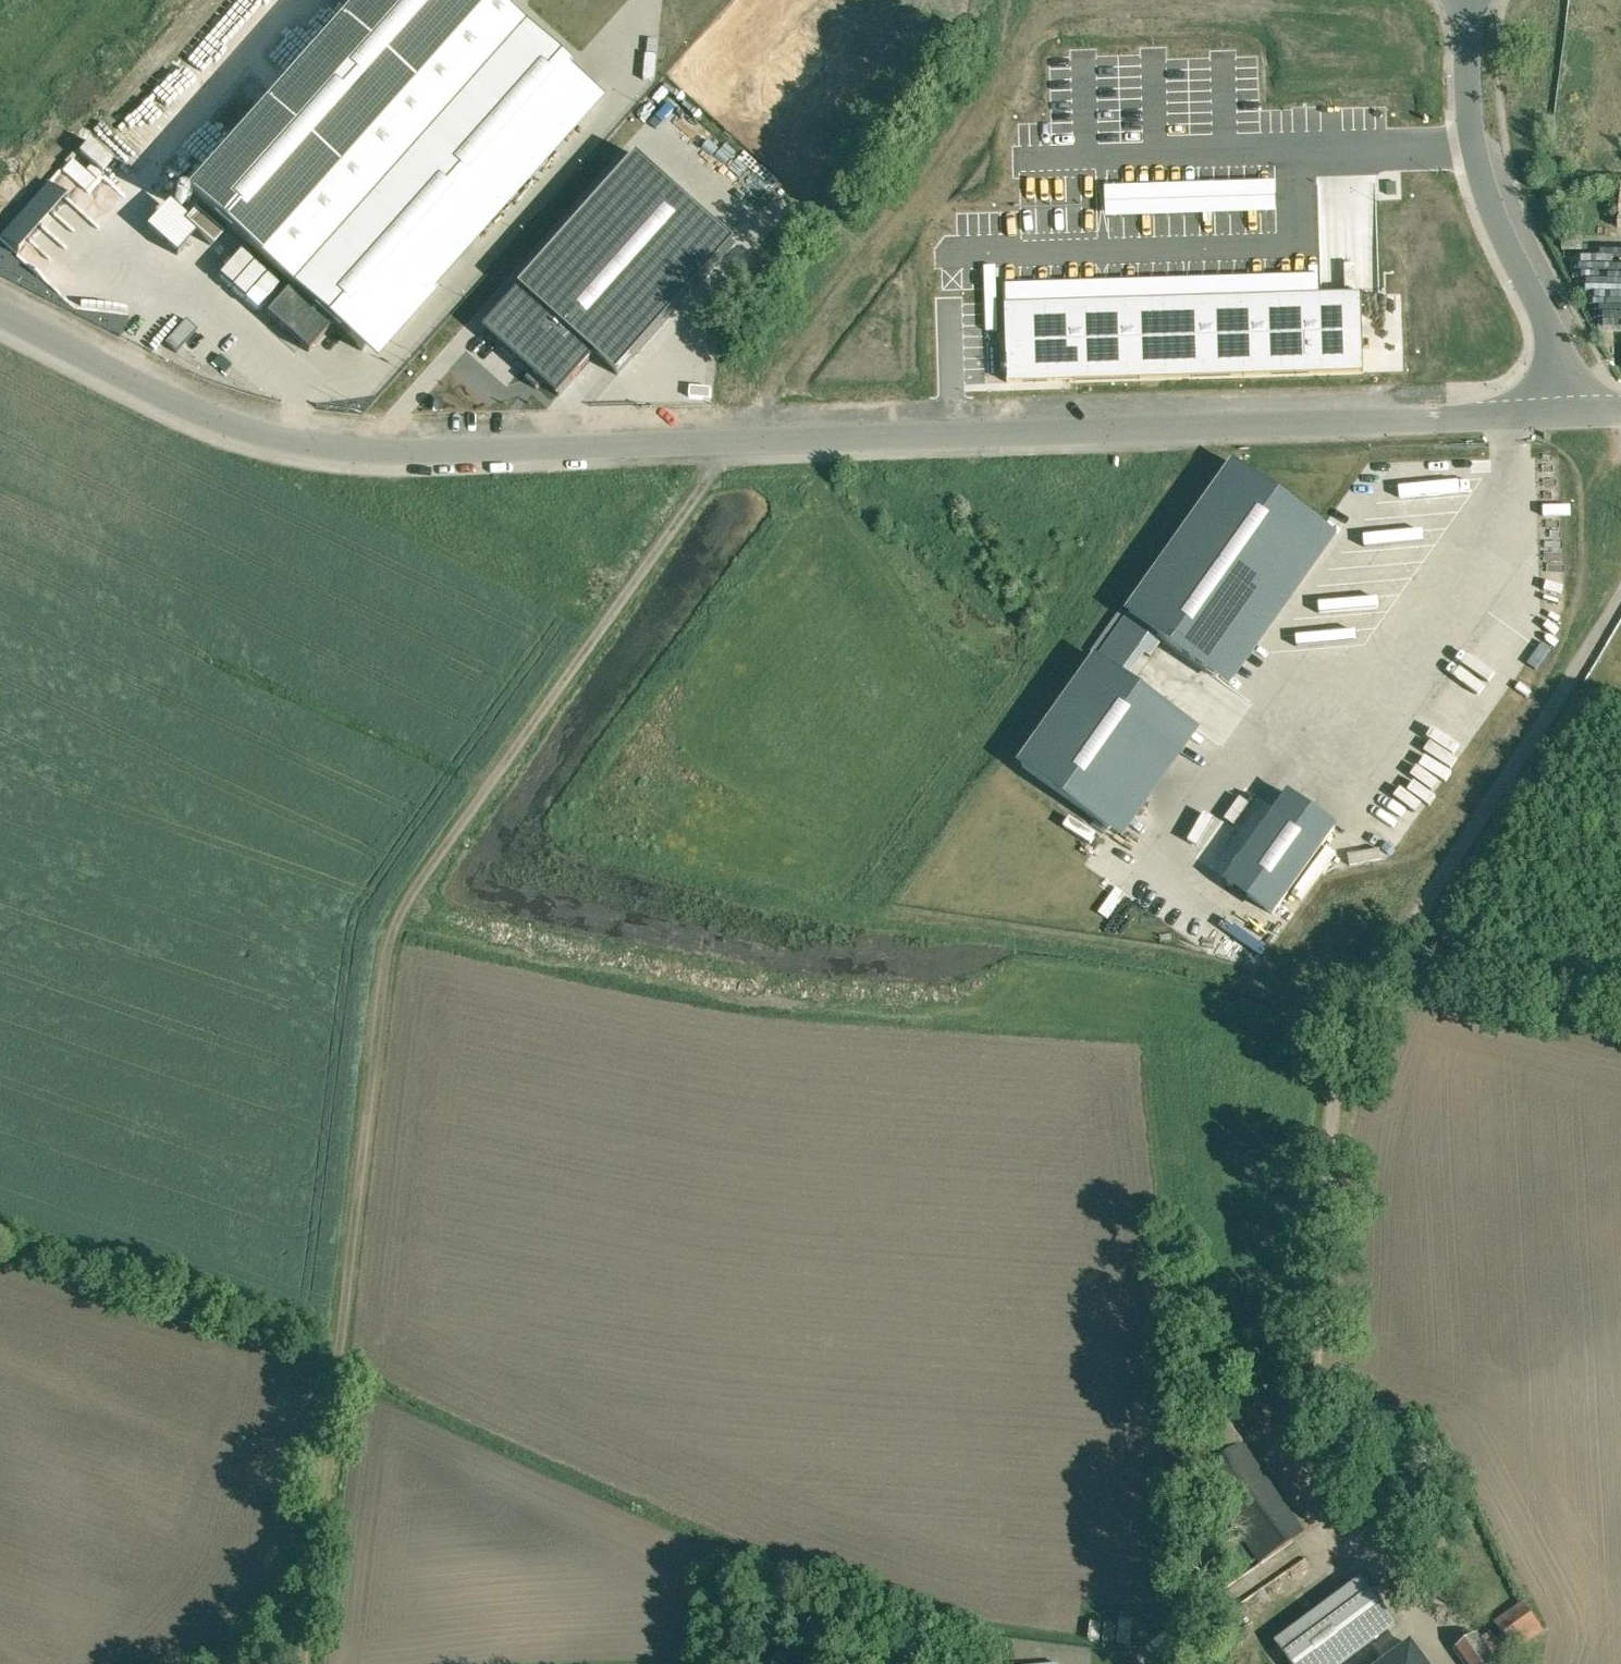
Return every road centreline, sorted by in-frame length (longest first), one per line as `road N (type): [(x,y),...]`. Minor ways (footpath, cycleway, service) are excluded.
road 1 (unclassified): [(0,305),(172,390),(311,439),(1580,409)]
road 2 (unclassified): [(1151,1663),(1178,1628),(1336,1524),(1331,1281),(1342,1037),(1620,600)]
road 3 (unclassified): [(1471,0),(1470,91),(1487,190),(1580,409)]

